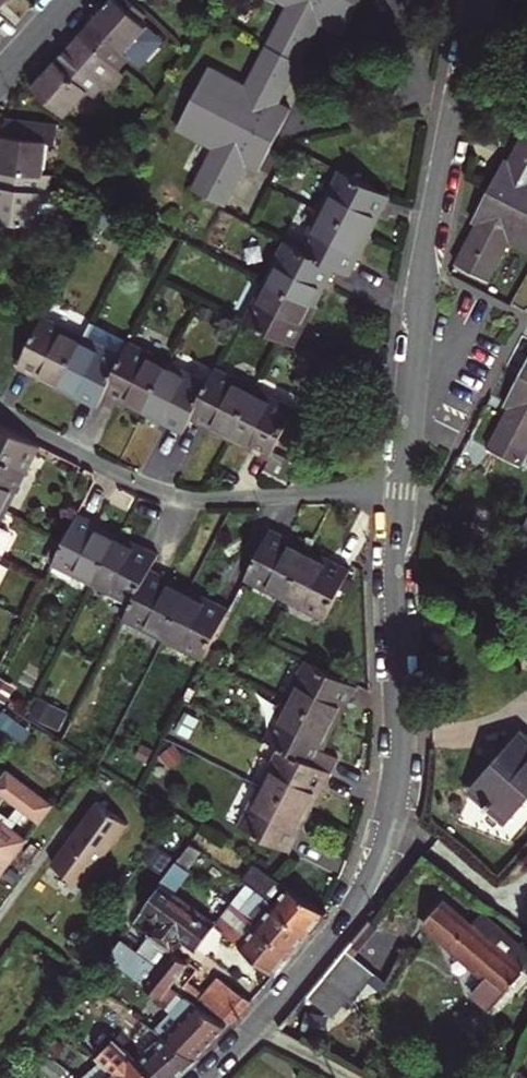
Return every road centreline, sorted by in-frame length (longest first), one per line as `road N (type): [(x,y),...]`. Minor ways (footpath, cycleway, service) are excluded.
road 1 (residential): [(477,0),(413,342),(396,543),(398,747),(388,821),(370,870),(327,943),(206,1077)]

